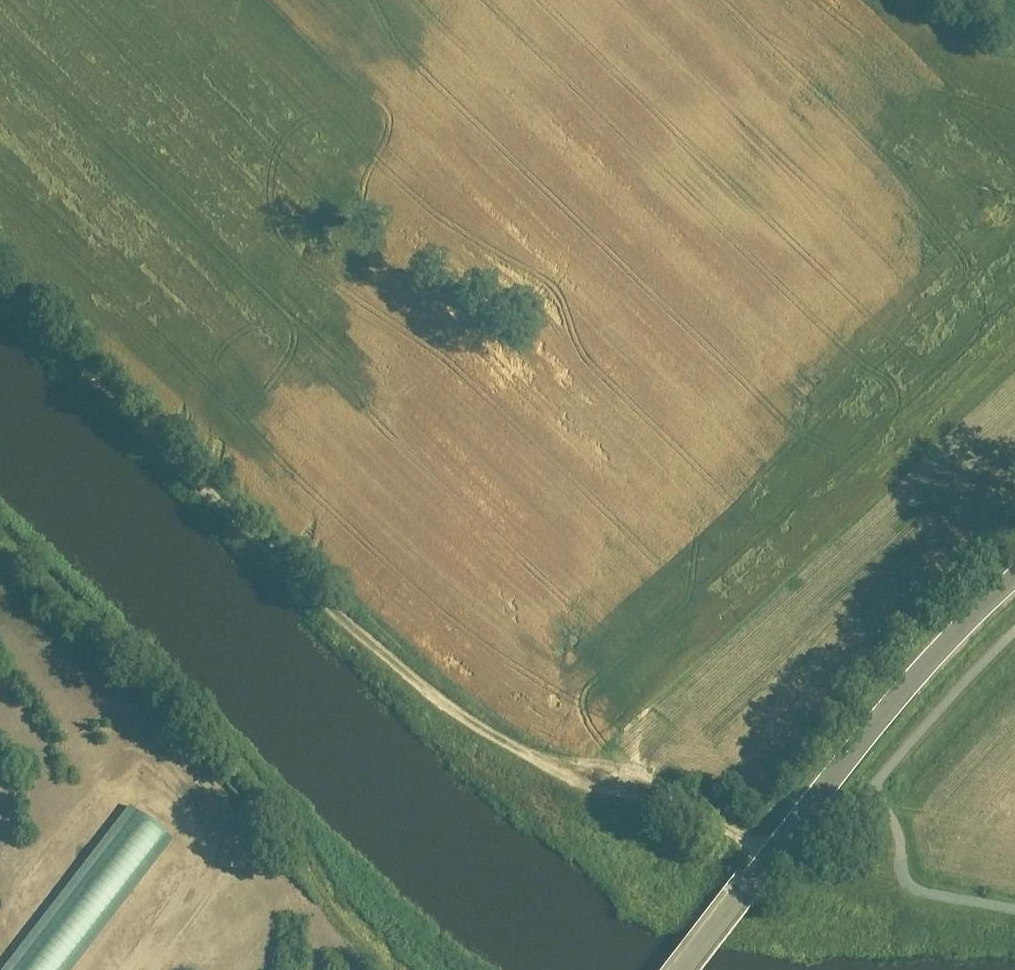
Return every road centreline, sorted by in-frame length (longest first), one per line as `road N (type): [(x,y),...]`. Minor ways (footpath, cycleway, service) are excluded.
road 1 (tertiary): [(729,905),(973,620),(1014,585)]

